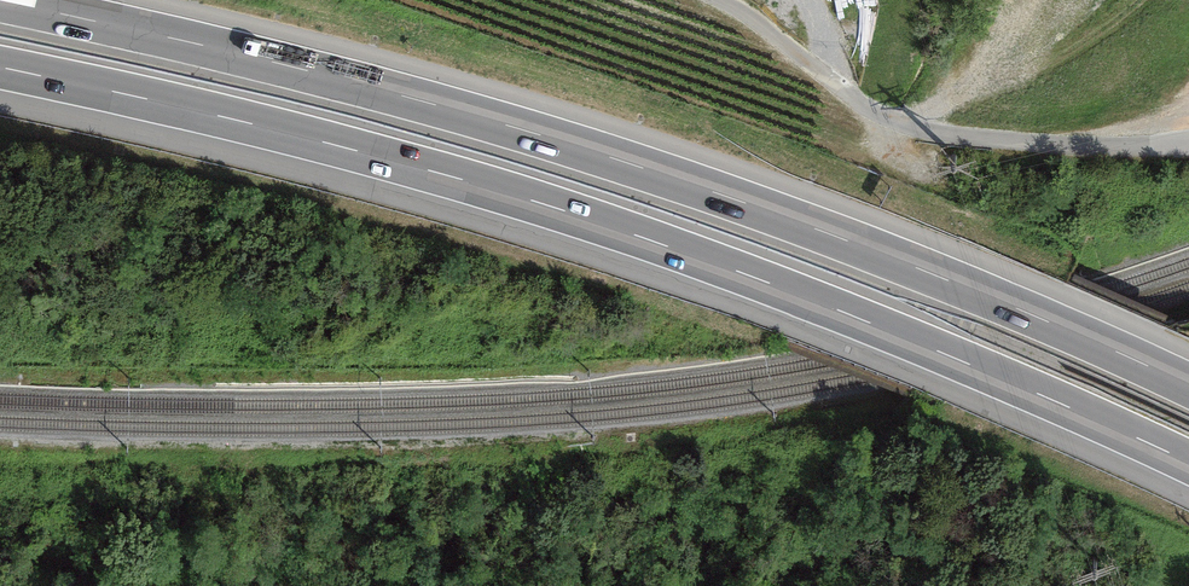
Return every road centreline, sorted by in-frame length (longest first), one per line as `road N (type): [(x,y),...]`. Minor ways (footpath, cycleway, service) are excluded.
road 1 (motorway): [(0,69),(336,146),(525,200),(841,312),(1188,464)]
road 2 (motorway): [(1188,384),(955,282),(619,158),(291,66),(2,0)]

